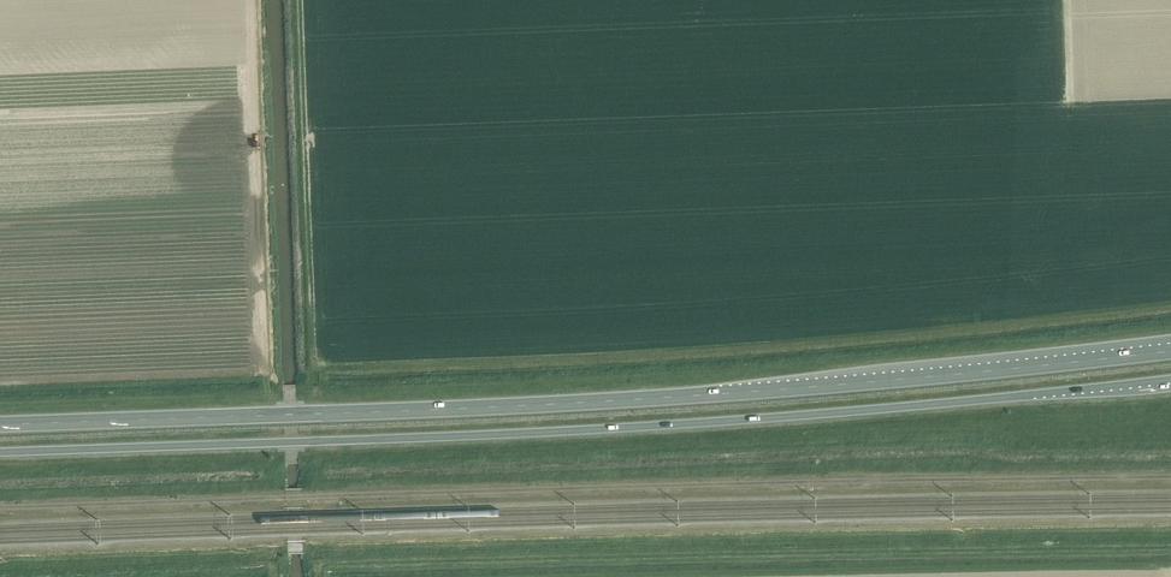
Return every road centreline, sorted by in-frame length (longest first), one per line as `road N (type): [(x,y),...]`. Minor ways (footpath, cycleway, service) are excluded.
road 1 (trunk): [(1170,347),(720,390),(0,421)]
road 2 (trunk): [(0,451),(678,424),(1170,378)]
road 3 (track): [(0,507),(1170,476)]

